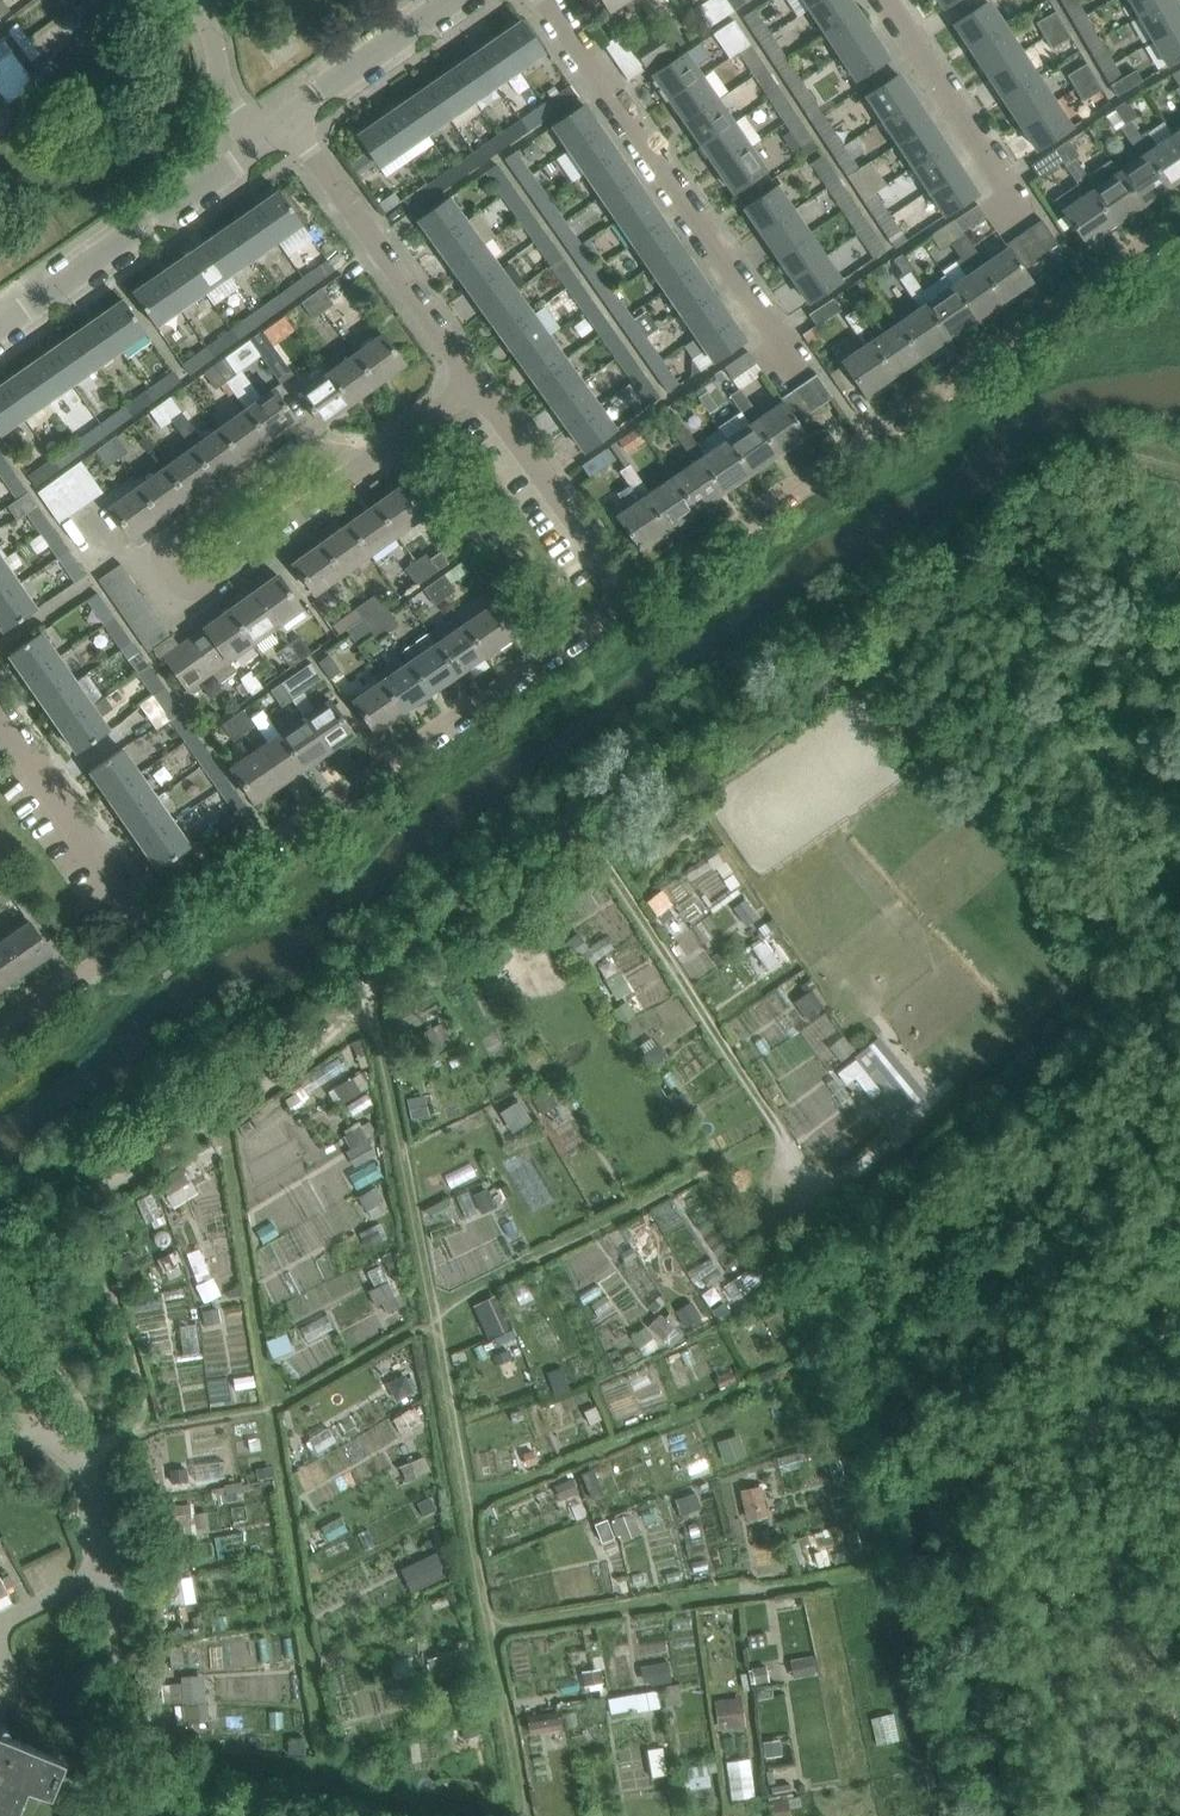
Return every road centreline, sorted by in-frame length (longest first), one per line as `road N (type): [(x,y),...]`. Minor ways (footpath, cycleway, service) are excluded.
road 1 (unclassified): [(629,603),(1179,220)]
road 2 (unclassified): [(154,934),(629,603)]
road 3 (residential): [(788,360),(547,0)]
road 4 (unclassified): [(378,459),(315,443),(158,551),(190,597),(265,542)]
road 5 (unclassified): [(473,388),(287,116)]
road 6 (residential): [(0,325),(256,146)]
road 7 (unclassified): [(629,603),(473,388)]
road 8 (residential): [(1020,211),(883,0)]
road 9 (residential): [(154,934),(15,734)]
road 10 (residential): [(287,116),(454,0)]
road 11 (unclassified): [(119,1662),(92,1470)]
road 12 (unclassified): [(0,1043),(154,934)]
road 13 (unclassified): [(265,542),(378,459)]
road 14 (unclassified): [(256,146),(195,24)]

